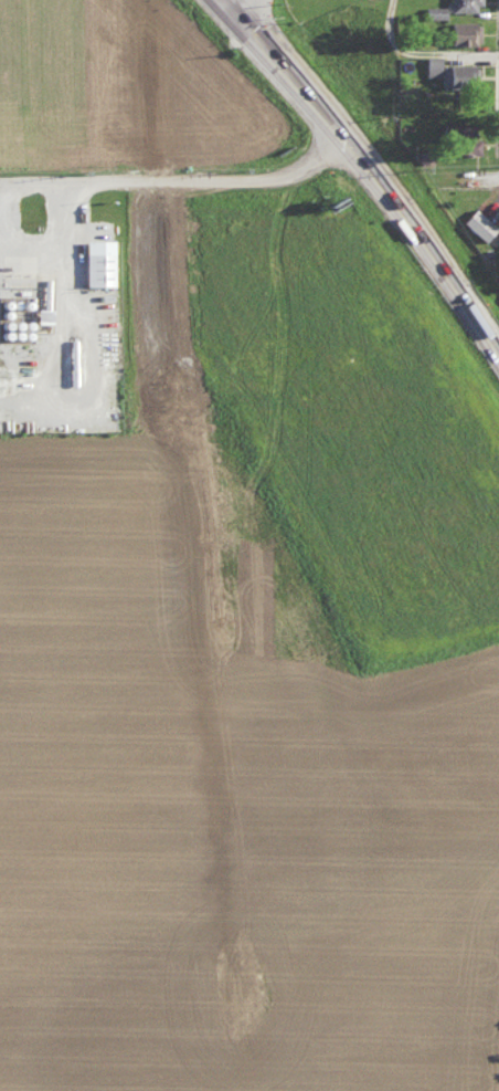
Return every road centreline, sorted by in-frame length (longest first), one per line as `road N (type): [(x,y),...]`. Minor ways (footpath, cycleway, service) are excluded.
road 1 (trunk): [(496,345),(342,133)]
road 2 (trunk): [(342,133),(230,0)]

